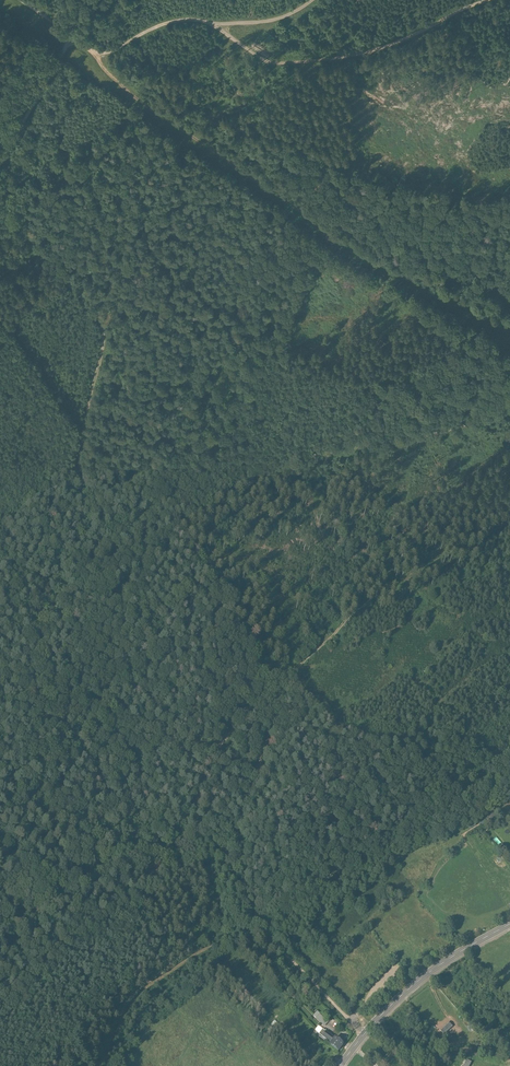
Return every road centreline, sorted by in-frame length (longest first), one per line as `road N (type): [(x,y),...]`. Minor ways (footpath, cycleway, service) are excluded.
road 1 (track): [(0,784),(72,744),(99,709),(161,732),(188,762),(266,709),(270,725),(238,840),(245,903),(261,932),(350,1020)]
road 2 (track): [(509,391),(484,415),(437,431),(298,453),(192,519),(101,551),(0,671)]
road 3 (track): [(101,551),(325,230)]
road 4 (track): [(6,154),(3,194),(13,217),(103,332),(79,457)]
road 5 (track): [(271,718),(293,671),(375,593),(509,513)]
road 6 (track): [(208,22),(265,61),(303,63),(397,43),(492,0)]
road 7 (track): [(94,54),(113,87),(325,230)]
road 8 (track): [(316,0),(268,21),(167,23),(94,54)]
road 9 (secondary): [(509,924),(409,988),(340,1065)]
road 10 (track): [(98,1065),(136,997),(258,924)]
road 11 (track): [(0,163),(71,37)]

